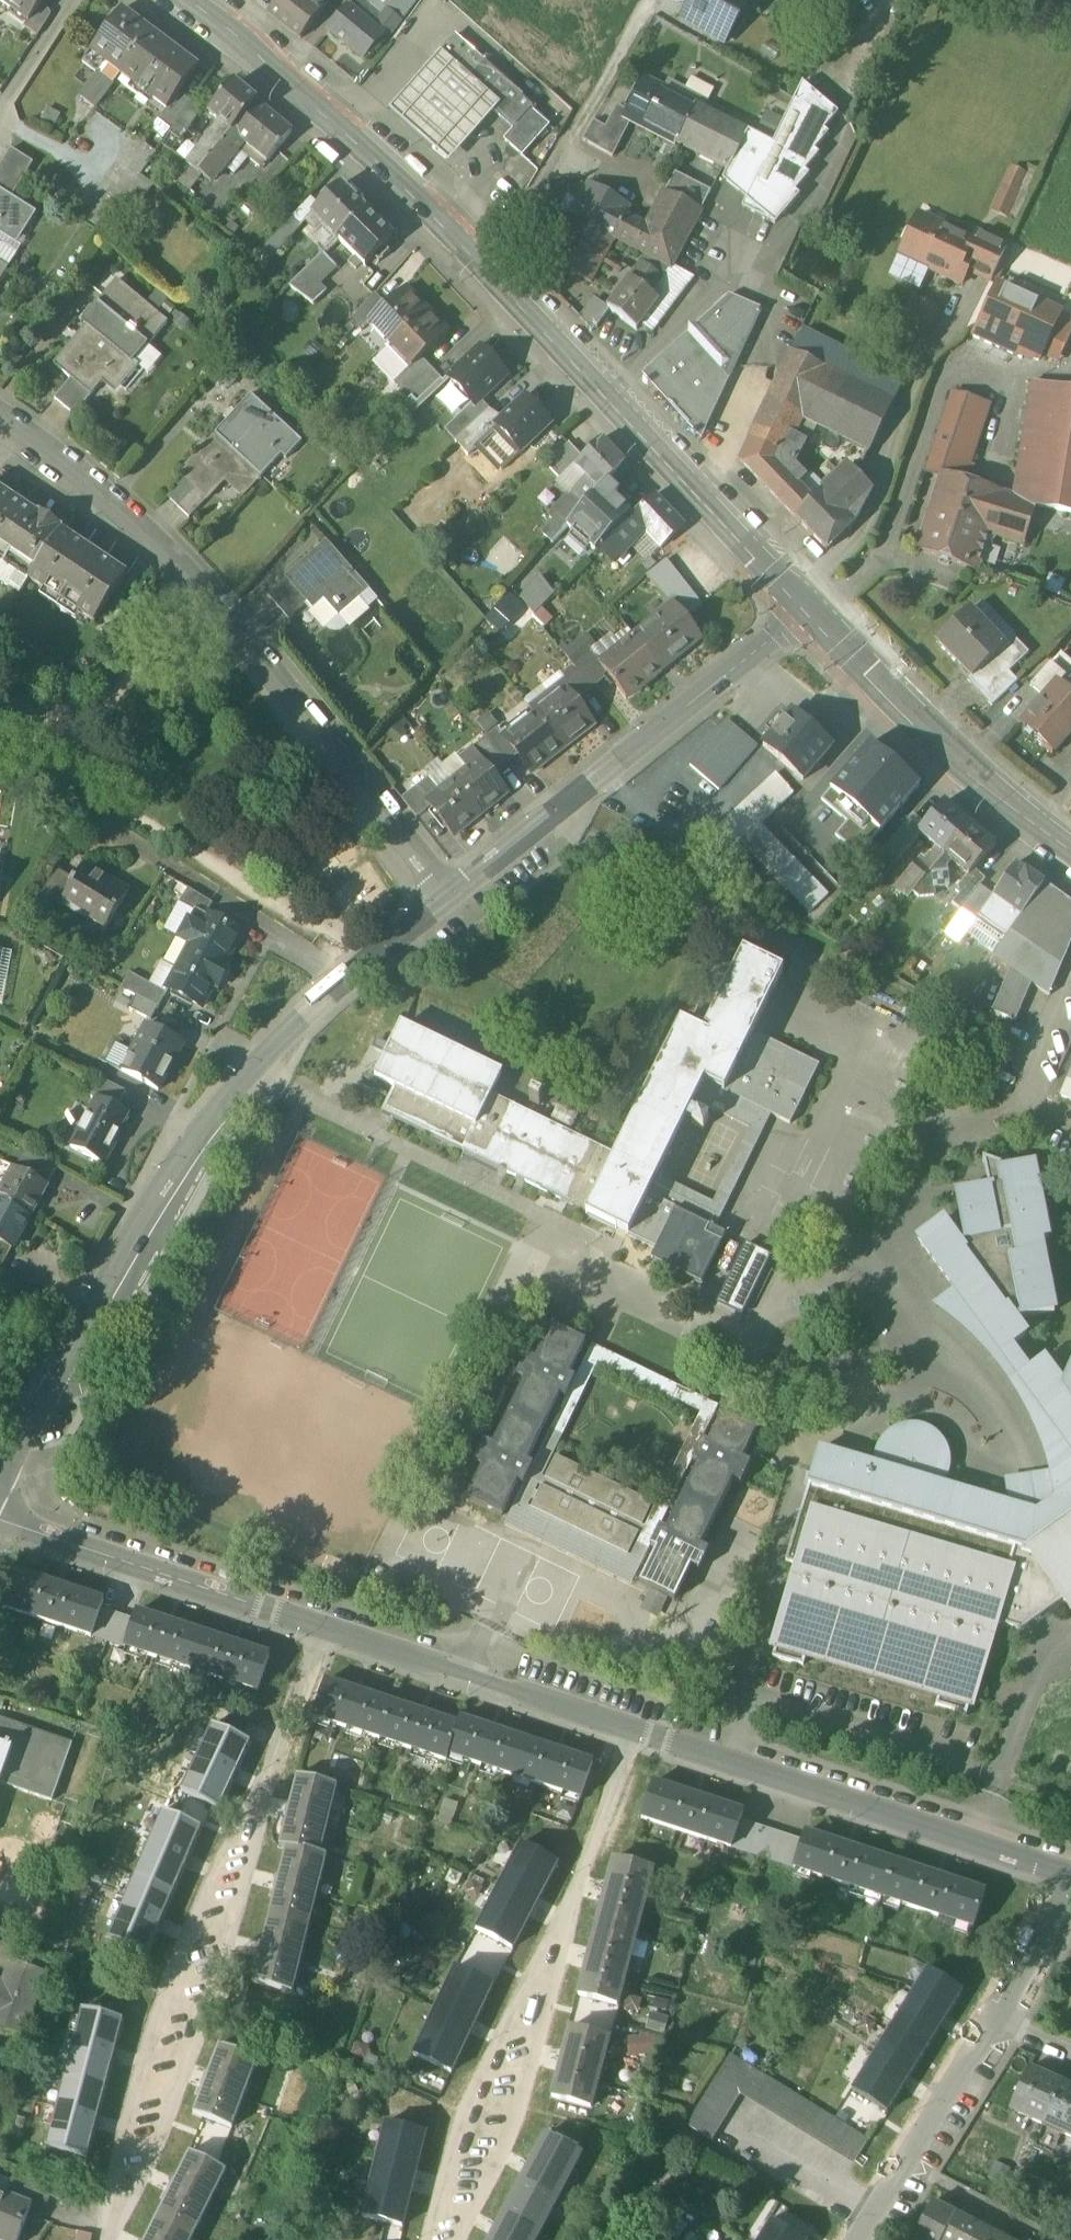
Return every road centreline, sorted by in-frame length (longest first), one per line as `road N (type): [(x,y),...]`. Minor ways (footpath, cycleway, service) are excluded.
road 1 (residential): [(1070,1873),(0,1523)]
road 2 (secondary): [(188,0),(250,45),(489,273),(807,609)]
road 3 (residential): [(0,1480),(211,1117),(258,1062),(447,903)]
road 4 (residential): [(447,903),(195,579),(113,498),(0,419)]
road 5 (residential): [(447,903),(807,609)]
road 6 (secondary): [(807,609),(960,773),(1070,866)]
road 7 (residential): [(859,2239),(998,2021)]
road 8 (residential): [(998,2021),(1070,1886)]

